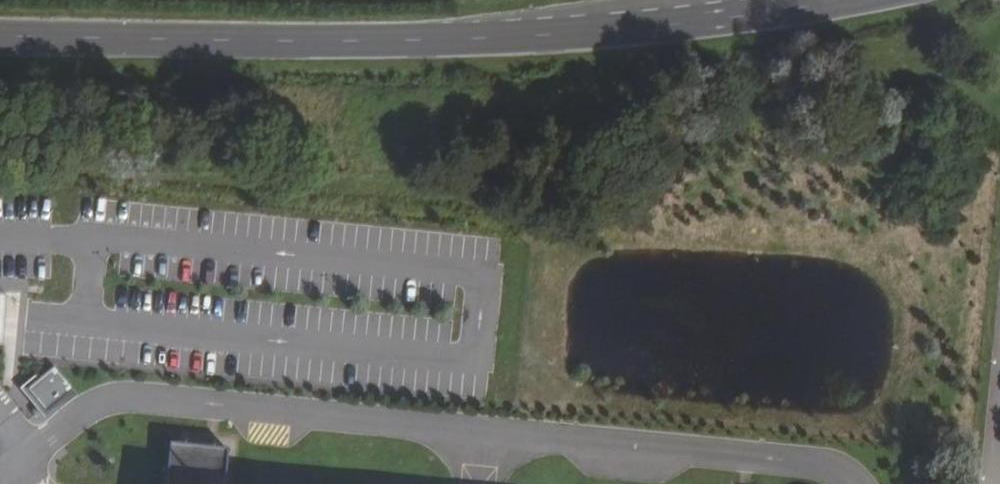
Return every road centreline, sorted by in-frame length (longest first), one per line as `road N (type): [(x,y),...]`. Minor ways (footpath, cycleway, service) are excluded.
road 1 (primary): [(0,35),(442,43),(834,0)]

